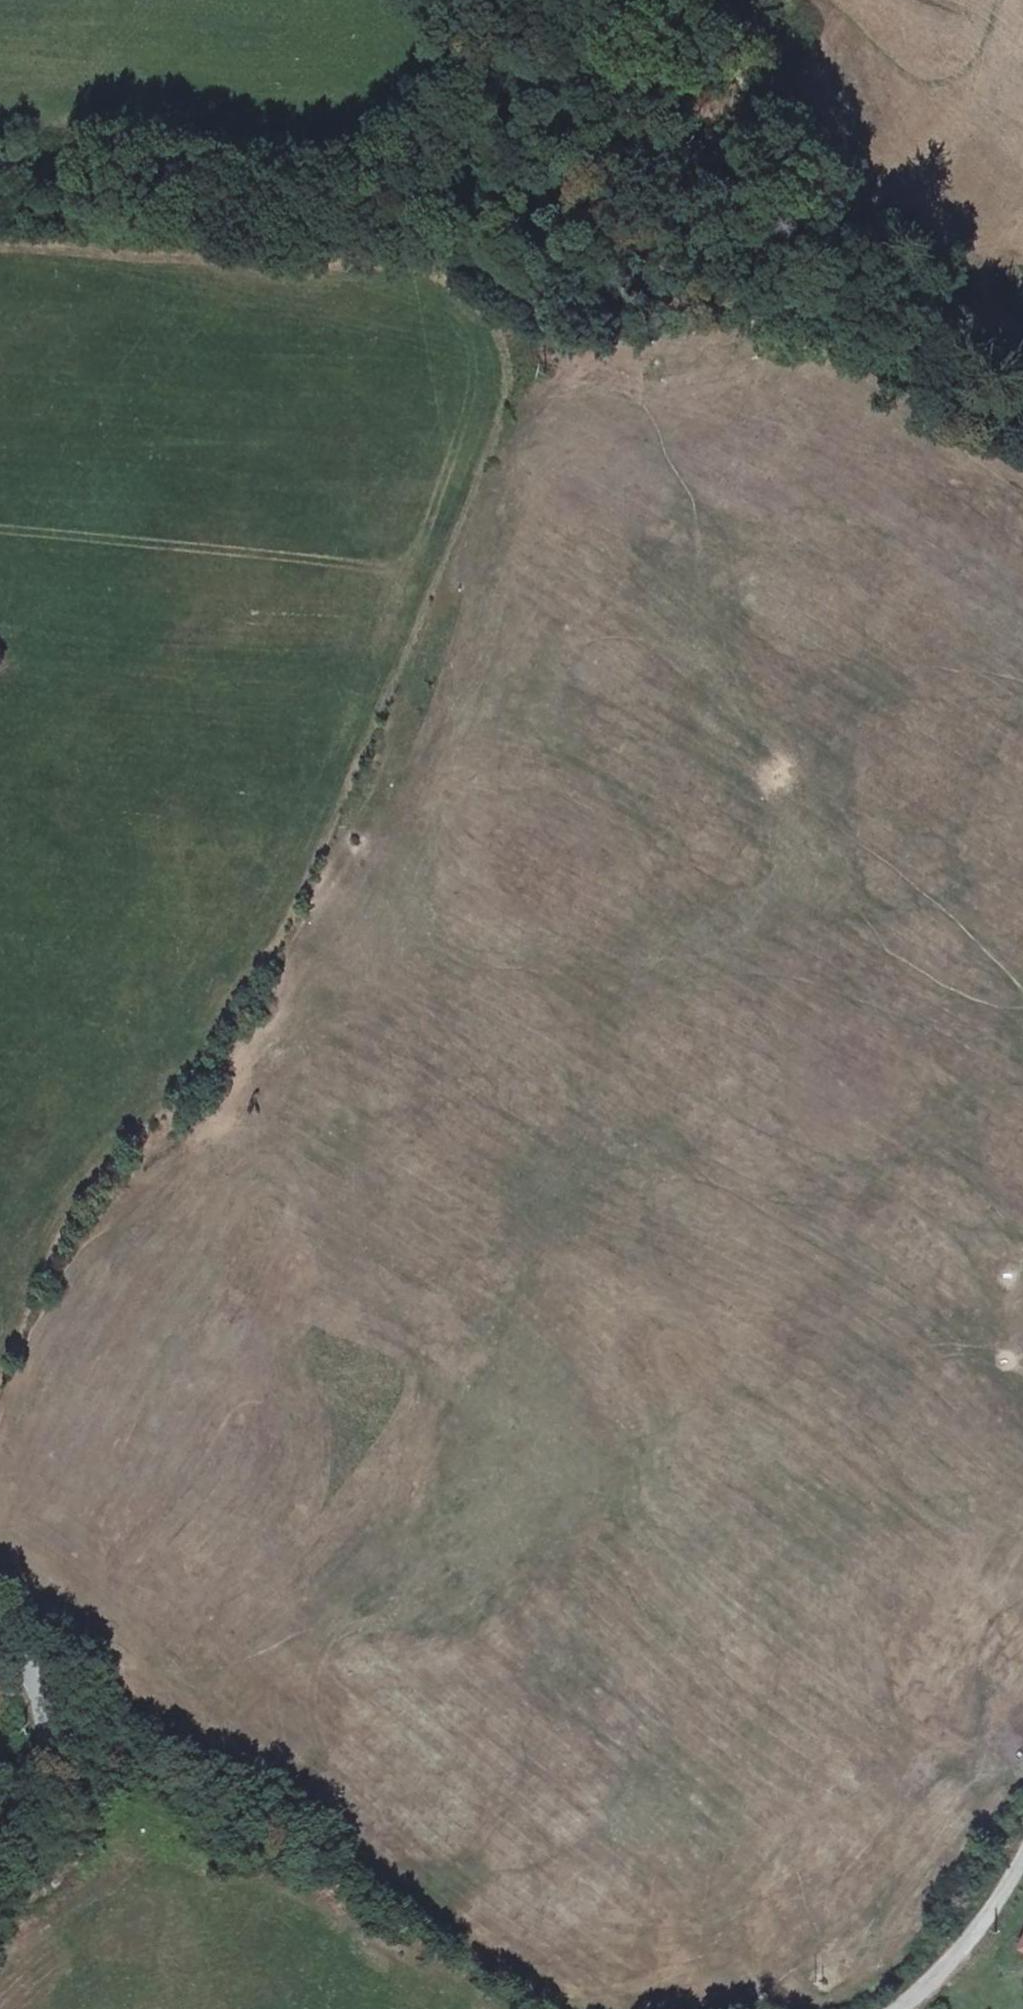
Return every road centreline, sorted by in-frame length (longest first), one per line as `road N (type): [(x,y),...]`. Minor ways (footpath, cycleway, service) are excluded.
road 1 (unclassified): [(0,1637),(40,1672),(47,1715),(0,1817)]
road 2 (unclassified): [(895,2008),(986,1922),(1022,1855)]

